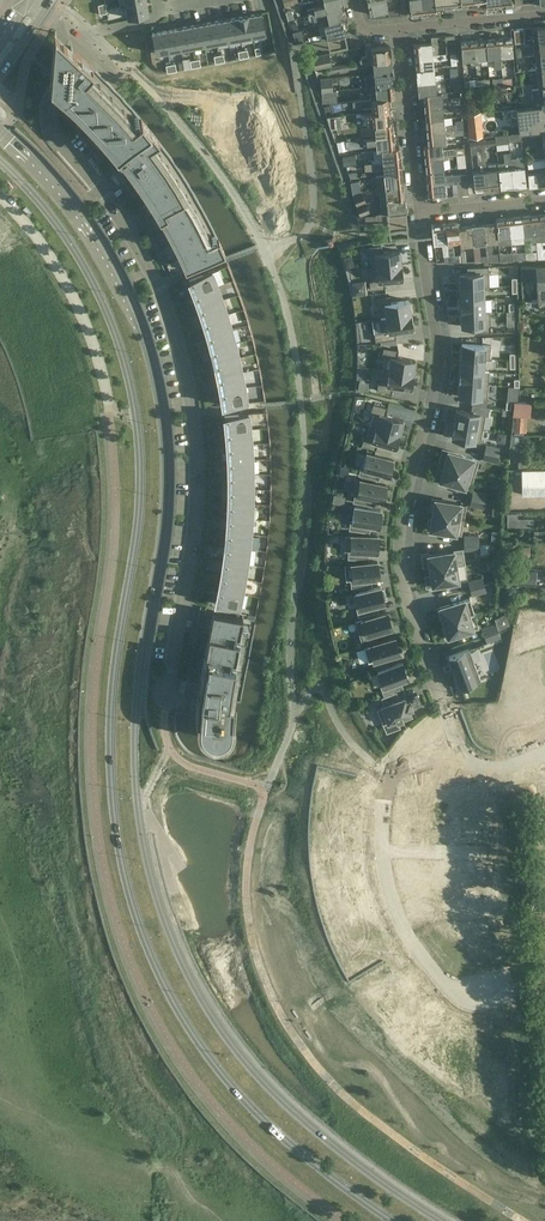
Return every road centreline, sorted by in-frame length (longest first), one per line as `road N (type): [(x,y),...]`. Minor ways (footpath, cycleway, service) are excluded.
road 1 (primary): [(442,1220),(302,1119),(239,1057),(175,948),(151,877),(139,798),(137,696),(165,484),(152,370),(126,296),(87,224),(0,133)]
road 2 (primary): [(0,163),(92,278),(136,410),(140,484),(108,788),(154,961),(215,1064),(280,1134),(390,1220)]
road 3 (residential): [(165,708),(193,547),(194,417),(162,295),(47,122),(65,22)]
road 4 (residential): [(457,746),(398,558),(436,375),(423,212)]
road 5 (residential): [(495,990),(462,997),(446,990),(400,920),(386,878),(390,778),(457,746)]
road 6 (residential): [(0,195),(77,305),(111,414)]
road 7 (residential): [(400,29),(423,212)]
road 8 (residential): [(544,15),(400,29)]
road 9 (residential): [(423,212),(544,200)]

